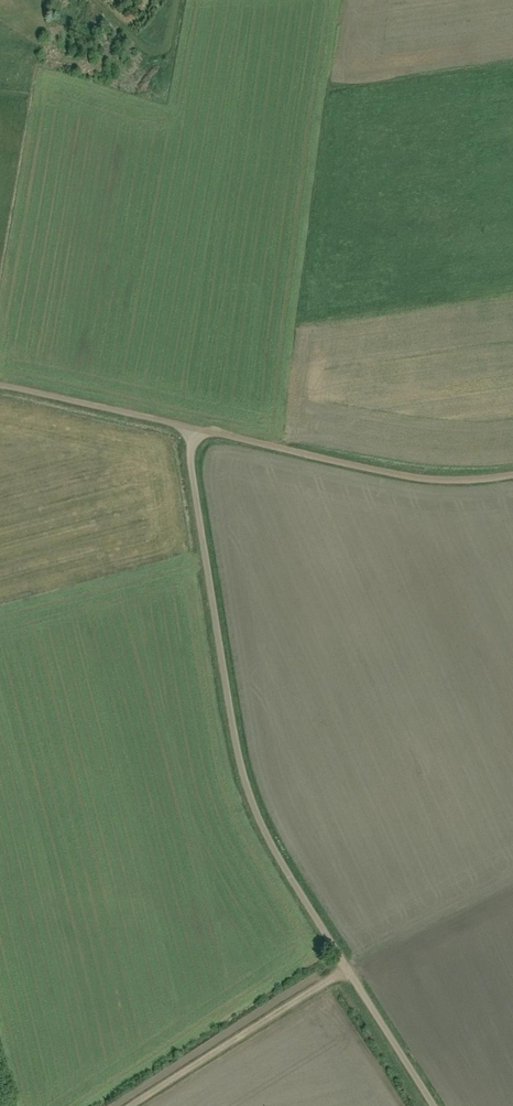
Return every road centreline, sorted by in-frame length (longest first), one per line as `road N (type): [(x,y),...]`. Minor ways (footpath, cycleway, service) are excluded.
road 1 (track): [(191,427),(231,717),(252,804),(284,868),(434,1105)]
road 2 (track): [(0,386),(411,477),(512,474)]
road 3 (track): [(131,1105),(347,969)]

